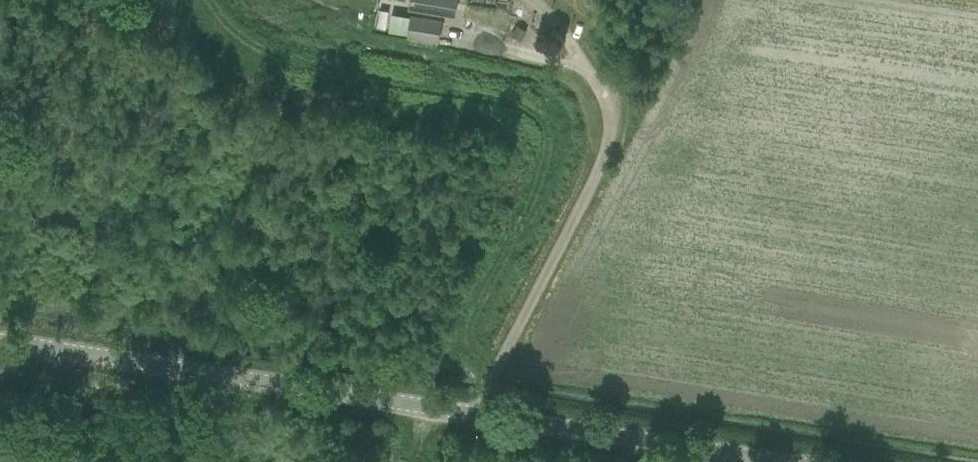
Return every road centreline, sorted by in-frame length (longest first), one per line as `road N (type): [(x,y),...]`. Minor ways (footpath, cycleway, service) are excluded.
road 1 (track): [(220,0),(244,29),(272,45),(347,67),(535,101),(548,115),(554,148),(463,343),(499,363)]
road 2 (tertiary): [(485,415),(0,341)]
road 3 (unclassified): [(485,415),(499,363),(608,143),(610,115),(577,64)]
road 4 (tertiary): [(788,461),(485,415)]

